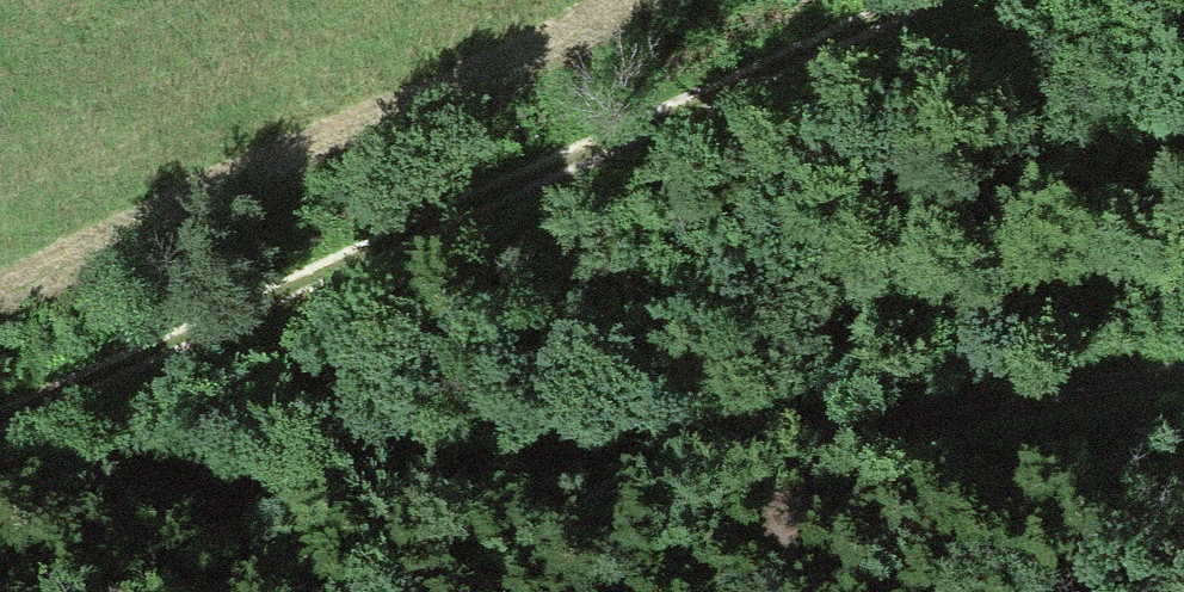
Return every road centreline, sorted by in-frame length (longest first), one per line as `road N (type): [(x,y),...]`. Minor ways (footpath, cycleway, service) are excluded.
road 1 (track): [(1183,371),(616,467),(79,473),(0,466)]
road 2 (track): [(0,422),(930,0)]

